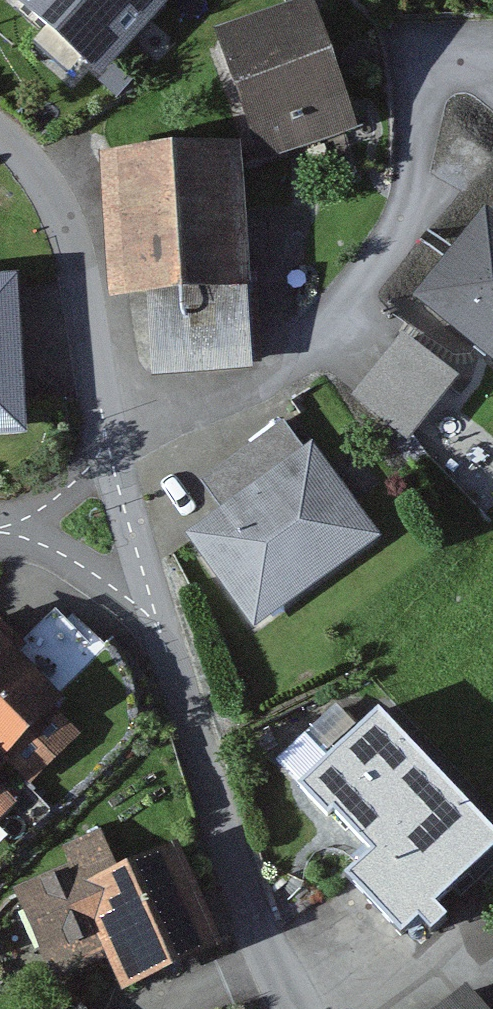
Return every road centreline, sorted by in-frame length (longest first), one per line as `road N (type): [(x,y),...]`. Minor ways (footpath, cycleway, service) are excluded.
road 1 (unclassified): [(162,634),(254,932),(293,1008)]
road 2 (unclassified): [(0,137),(51,192),(75,262),(113,453)]
road 3 (residential): [(162,634),(34,539),(1,524)]
road 4 (unclassified): [(113,453),(162,634)]
road 5 (residential): [(113,453),(1,524)]

